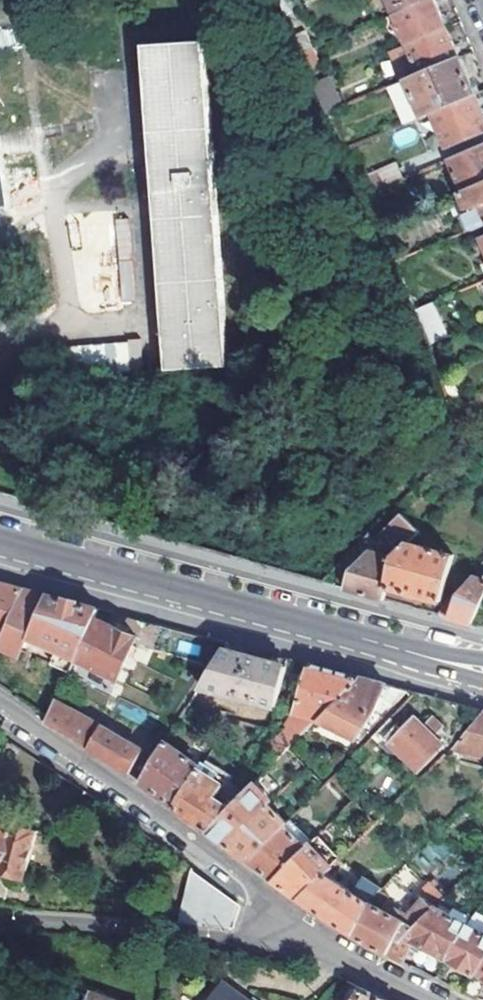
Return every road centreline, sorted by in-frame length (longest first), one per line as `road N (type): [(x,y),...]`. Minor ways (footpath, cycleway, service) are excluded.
road 1 (secondary): [(0,544),(482,670)]
road 2 (residential): [(302,927),(122,787),(0,704)]
road 3 (residential): [(302,927),(249,942),(0,920)]
road 4 (residential): [(427,999),(302,927)]

